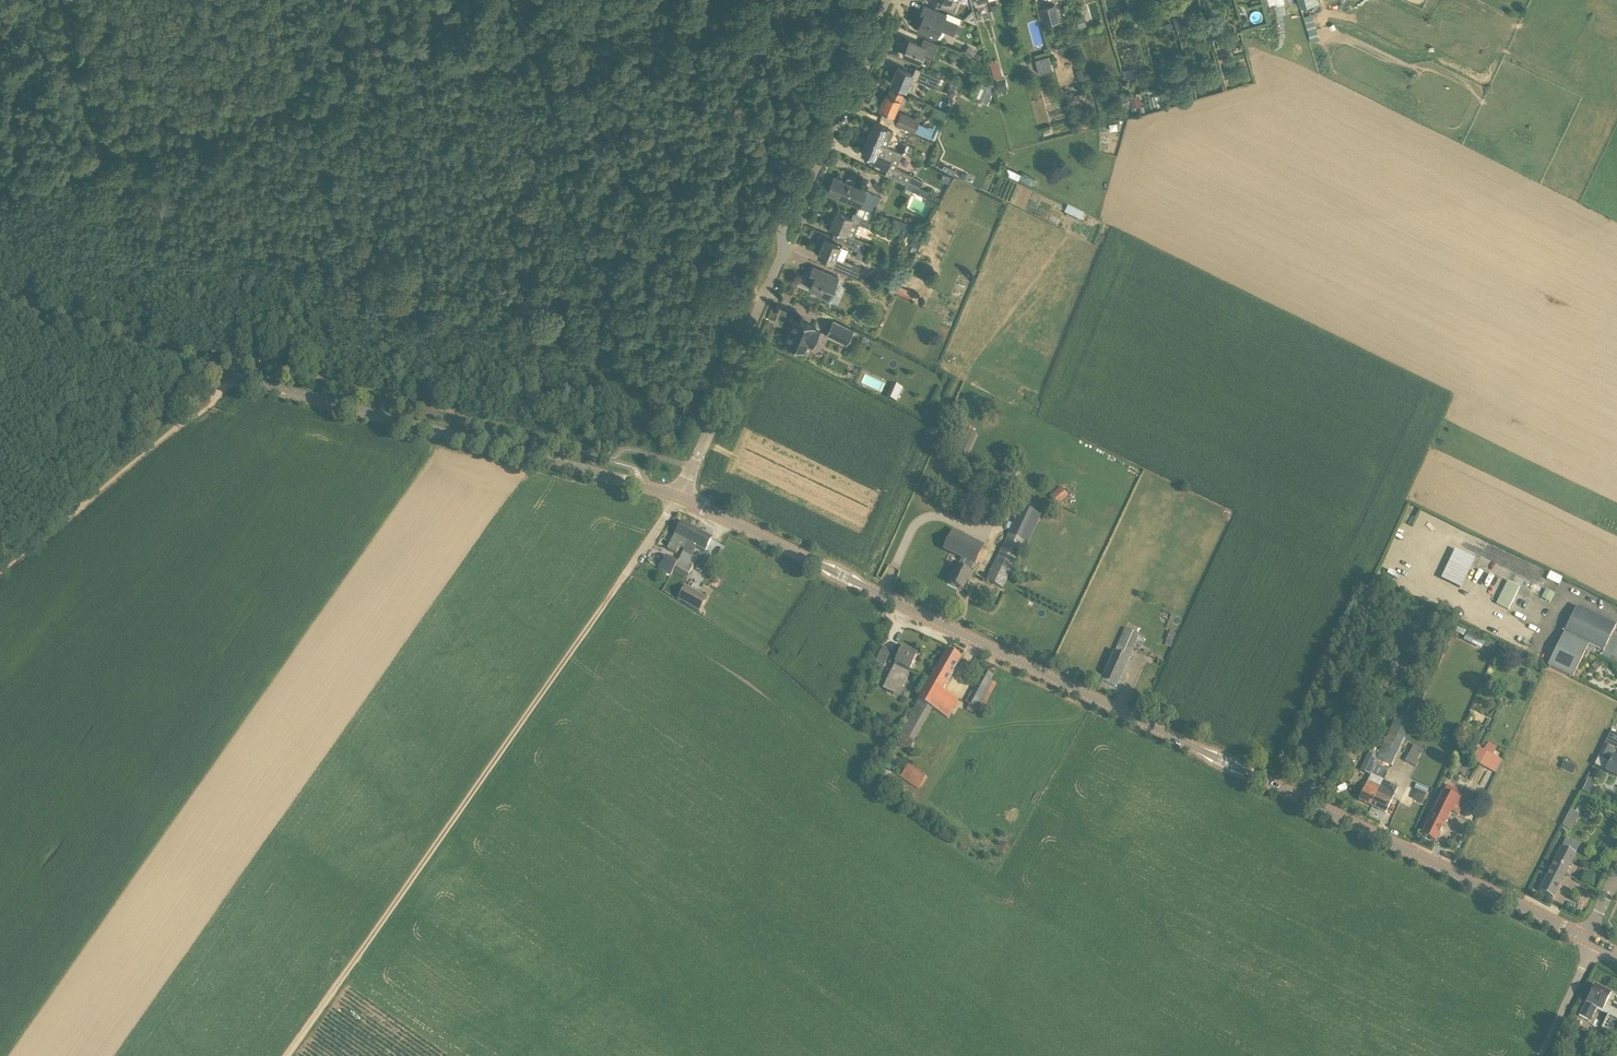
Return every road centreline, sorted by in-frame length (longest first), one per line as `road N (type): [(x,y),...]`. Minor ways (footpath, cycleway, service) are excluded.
road 1 (tertiary): [(1584,937),(679,497)]
road 2 (tertiary): [(679,497),(0,317)]
road 3 (track): [(286,1055),(679,497)]
road 4 (track): [(528,41),(0,177)]
road 5 (residential): [(679,497),(768,283),(774,242),(818,176),(892,0)]
road 6 (track): [(528,41),(640,455)]
road 7 (track): [(137,352),(140,337),(64,0)]
road 8 (track): [(0,570),(236,378)]
road 9 (track): [(720,0),(528,41)]
road 10 (unclassified): [(1542,1055),(1597,943)]

